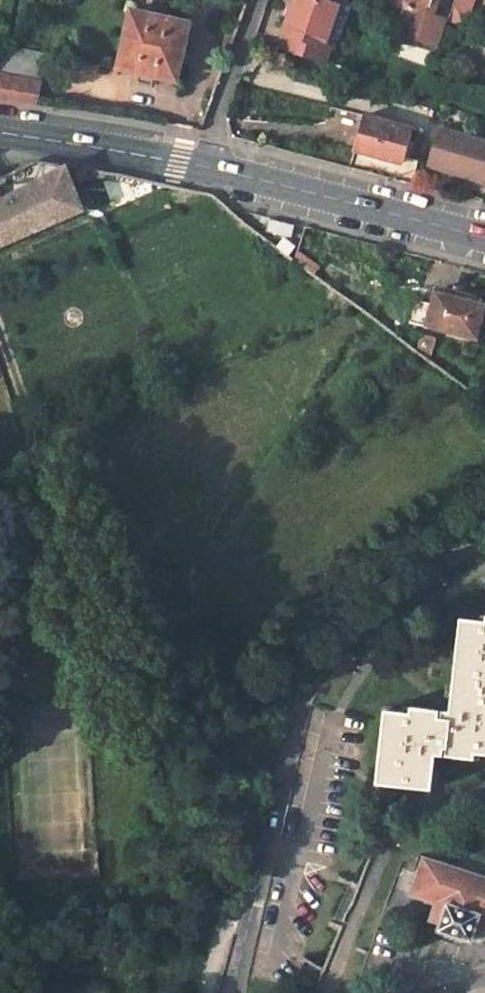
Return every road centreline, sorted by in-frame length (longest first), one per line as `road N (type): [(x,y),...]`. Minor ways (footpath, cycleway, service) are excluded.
road 1 (unclassified): [(484,539),(357,626),(299,694),(233,992)]
road 2 (unclassified): [(208,168),(484,236)]
road 3 (unclassified): [(0,129),(208,168)]
road 4 (residential): [(208,168),(257,0)]

